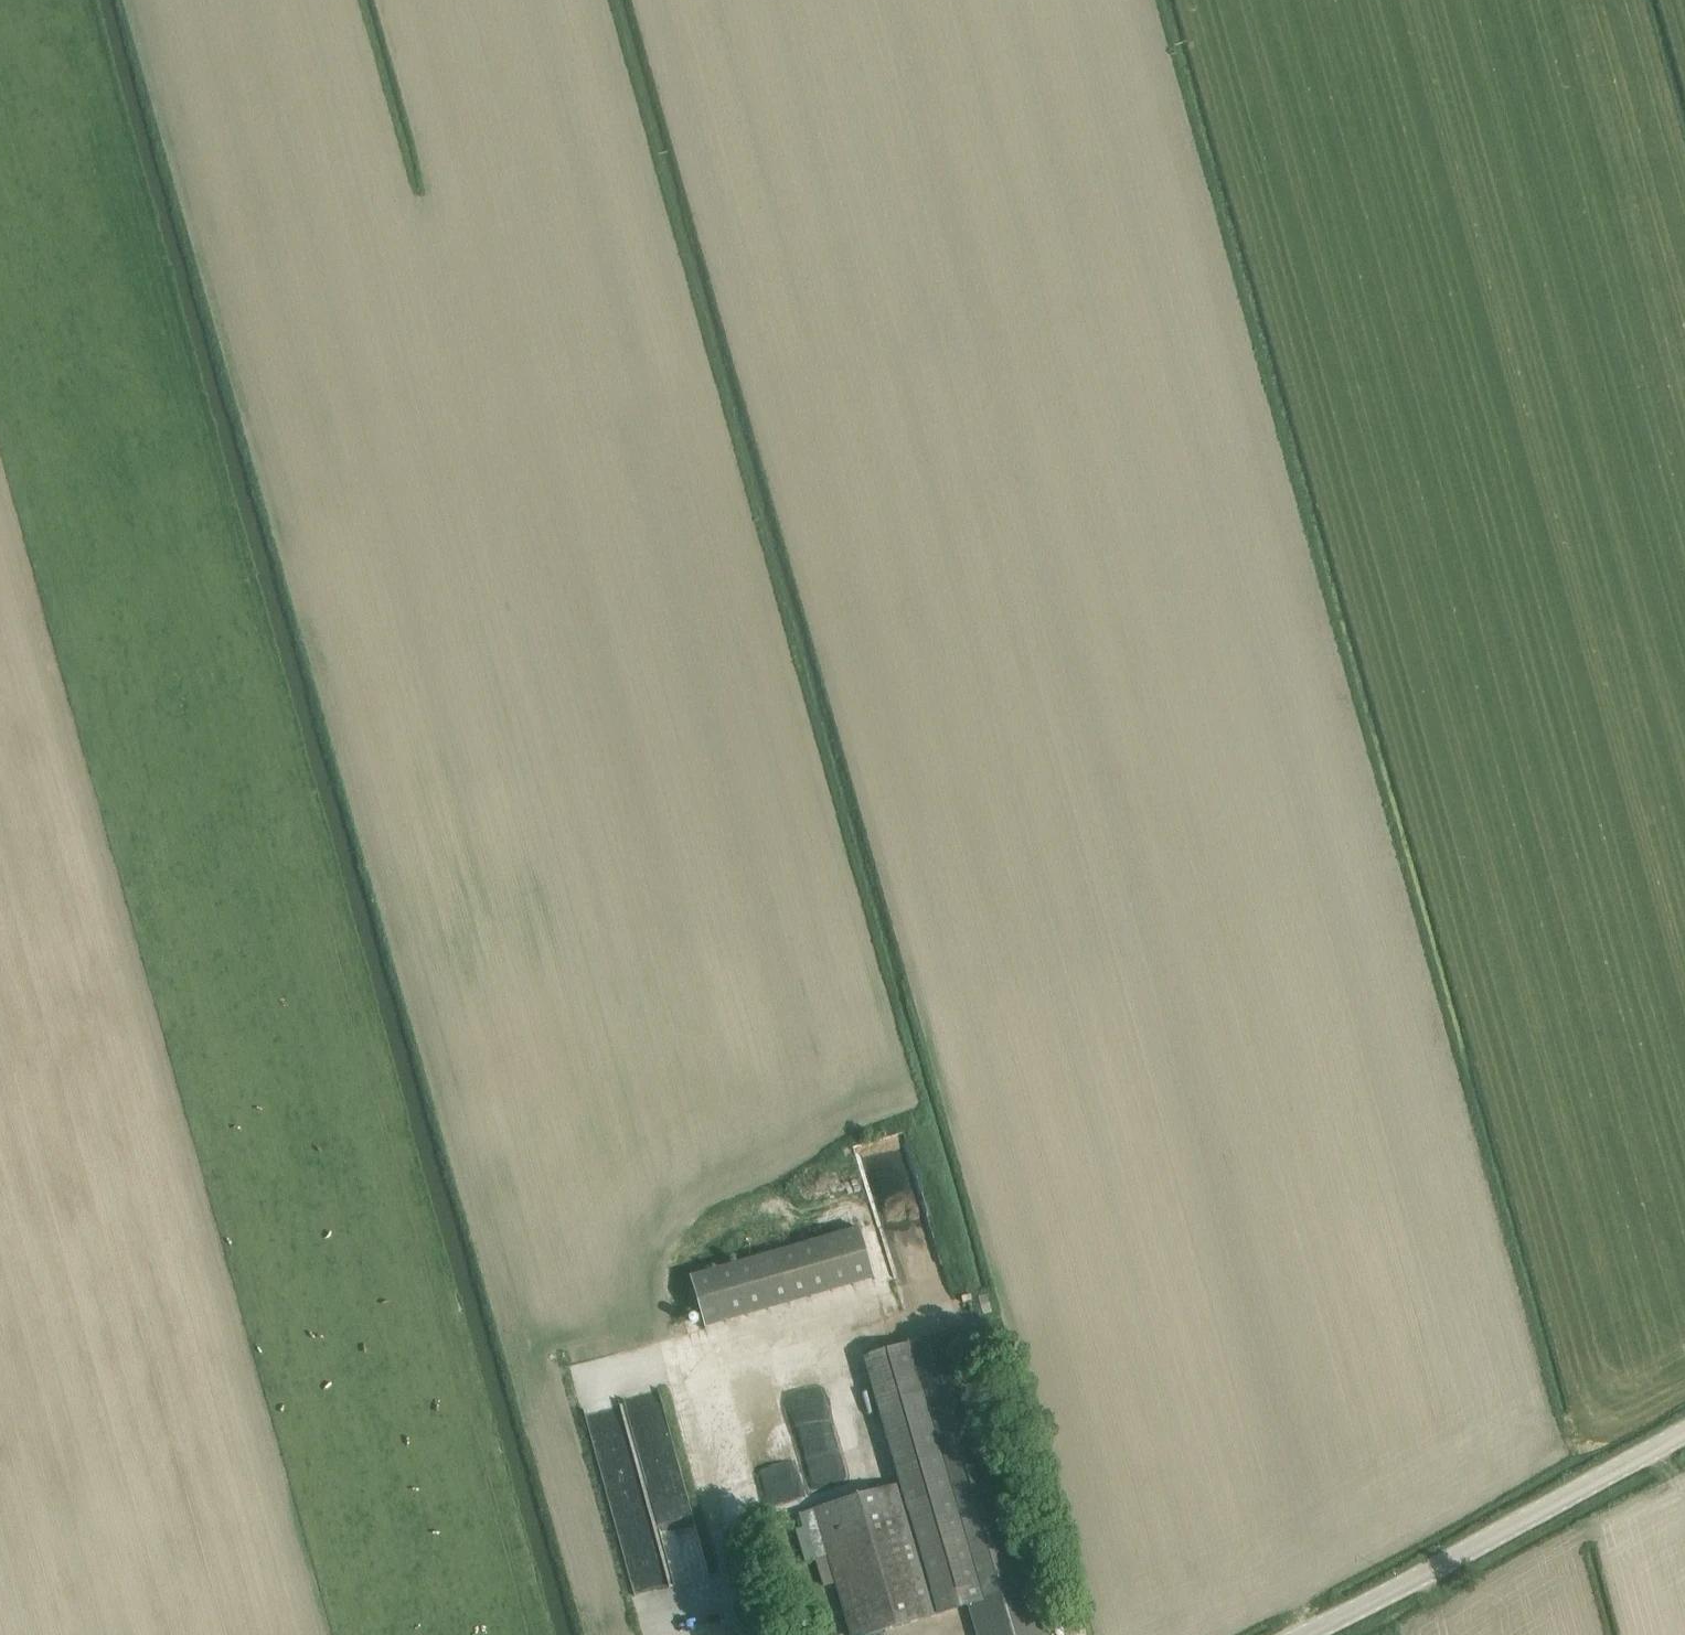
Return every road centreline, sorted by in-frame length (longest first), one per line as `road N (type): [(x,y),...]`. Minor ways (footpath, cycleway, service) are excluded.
road 1 (tertiary): [(1302,1634),(1684,1432)]

